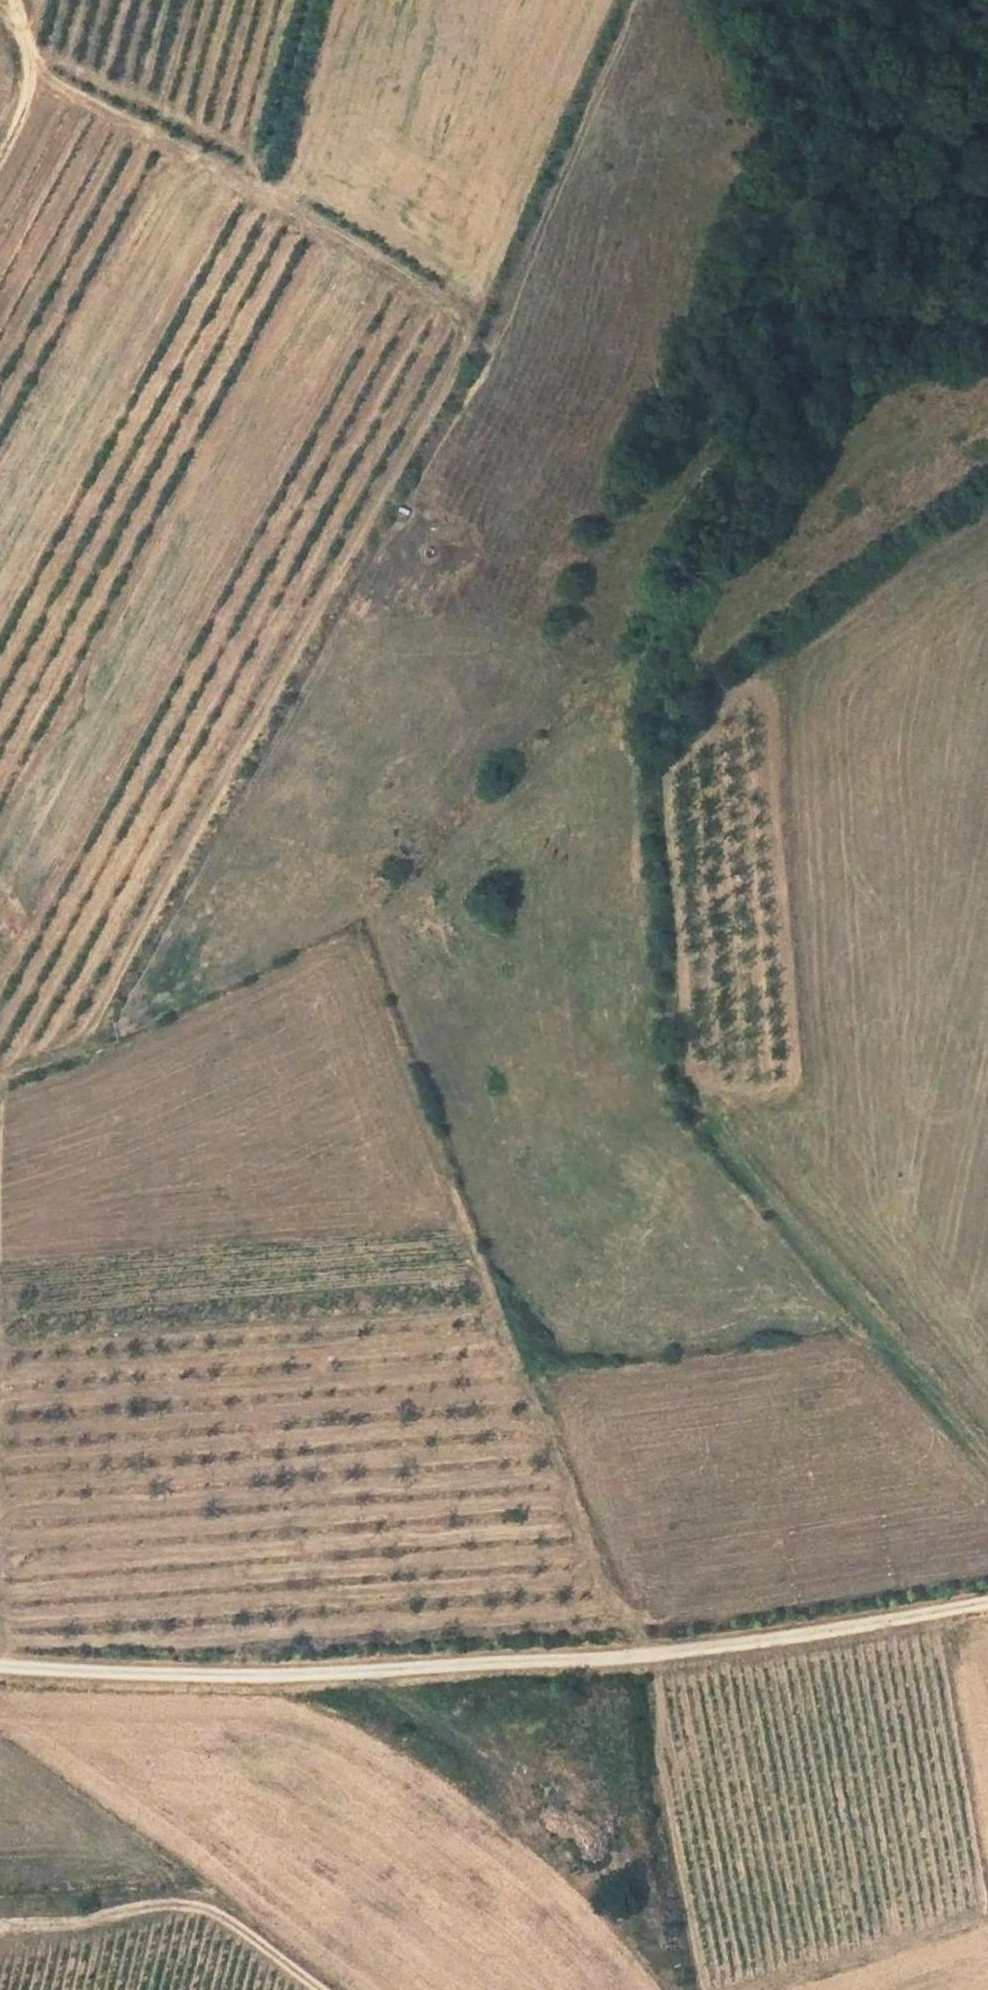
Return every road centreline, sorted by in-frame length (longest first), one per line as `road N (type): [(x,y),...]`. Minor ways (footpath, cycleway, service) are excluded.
road 1 (track): [(0,1671),(351,1675),(655,1658),(987,1601)]
road 2 (track): [(0,1926),(181,1904),(216,1912),(319,1989)]

